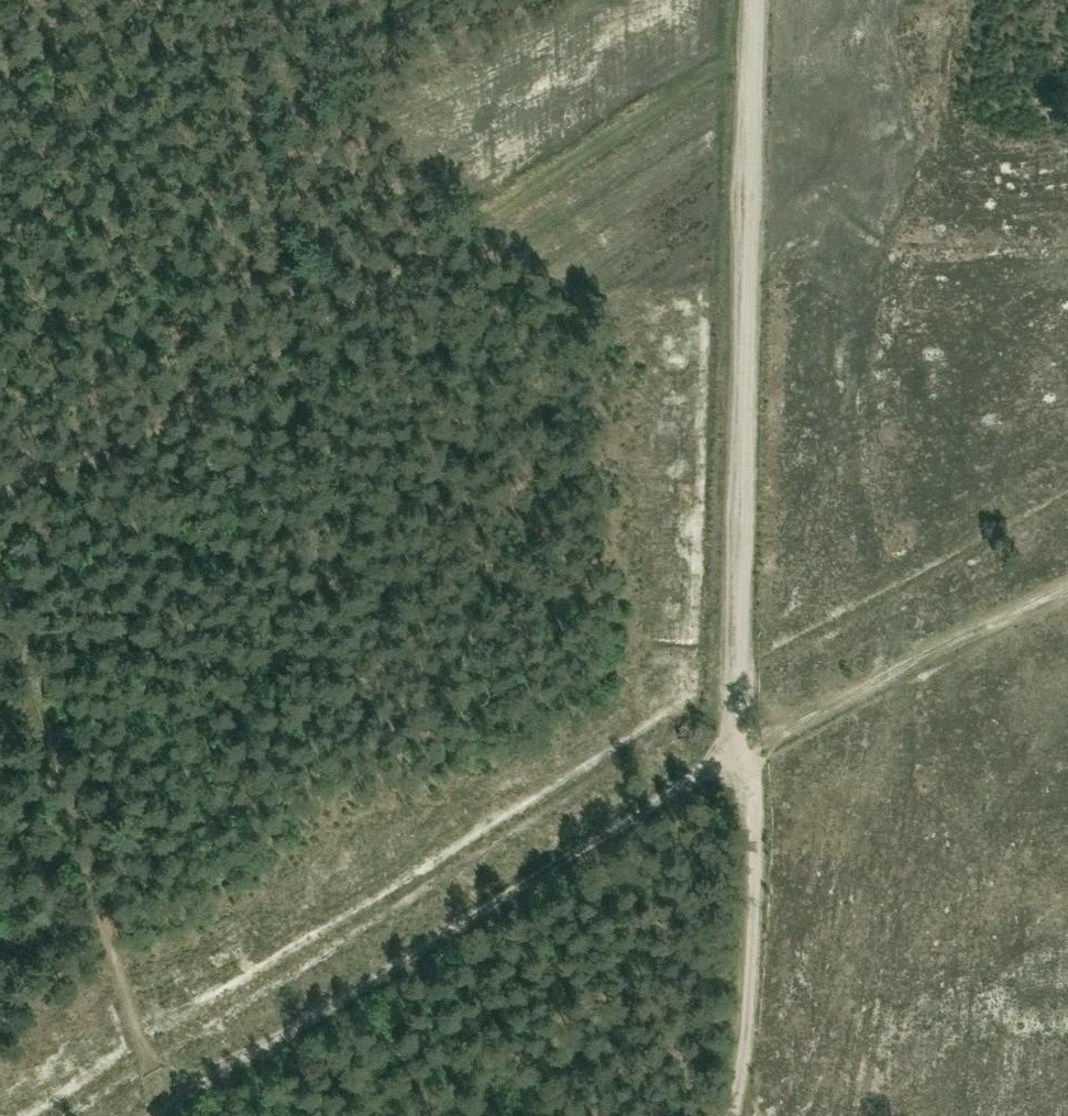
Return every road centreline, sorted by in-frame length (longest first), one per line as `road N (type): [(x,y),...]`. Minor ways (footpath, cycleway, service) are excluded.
road 1 (track): [(0,482),(81,459),(189,413),(753,50)]
road 2 (track): [(754,0),(735,652),(740,741)]
road 3 (track): [(742,764),(693,781),(166,1115)]
road 4 (track): [(0,525),(166,1115)]
road 5 (track): [(1067,579),(740,741)]
road 6 (track): [(742,764),(745,974),(725,1115)]

